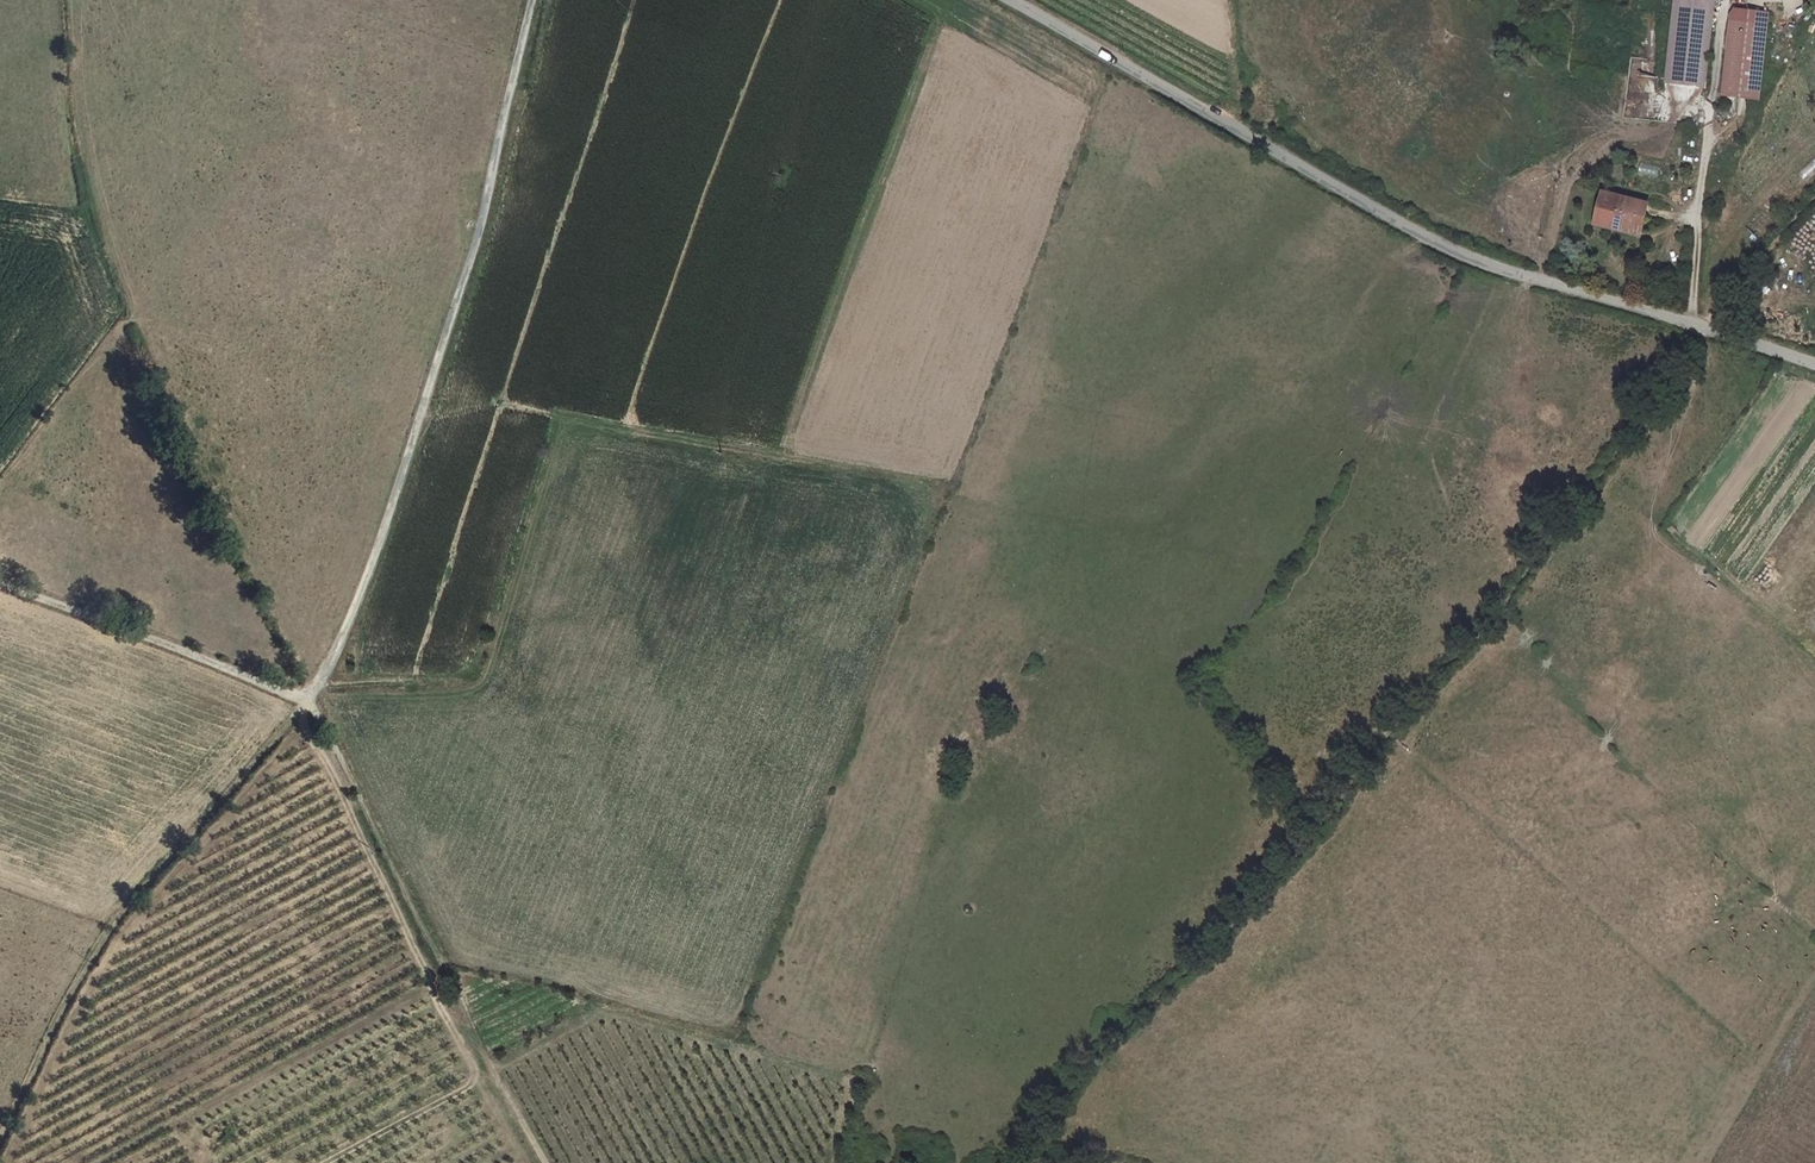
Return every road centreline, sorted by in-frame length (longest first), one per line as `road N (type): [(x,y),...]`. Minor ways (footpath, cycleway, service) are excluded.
road 1 (track): [(1691,328),(1651,409),(1486,628),(1442,670),(1275,880),(1094,1055),(1017,1162)]
road 2 (unclassified): [(1006,0),(1405,230),(1549,285),(1814,367)]
road 3 (unclassified): [(306,700),(341,652),(489,172),(532,0)]
road 4 (track): [(306,700),(225,811),(119,931),(51,1041),(0,1146)]
road 5 (track): [(541,1162),(414,943),(307,731),(306,700)]
road 6 (track): [(0,586),(306,700)]

